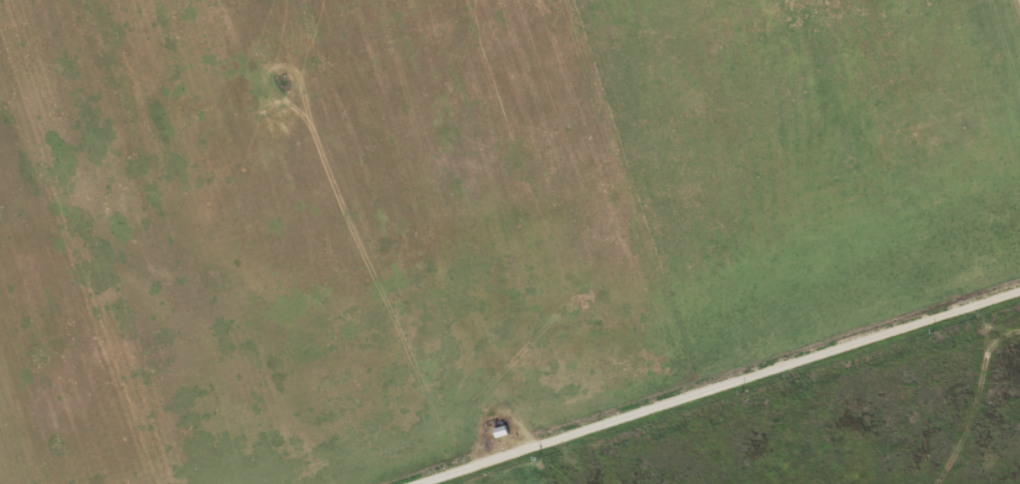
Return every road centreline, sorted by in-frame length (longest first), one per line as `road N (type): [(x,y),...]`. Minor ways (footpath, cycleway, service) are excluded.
road 1 (residential): [(406,483),(1019,287)]

